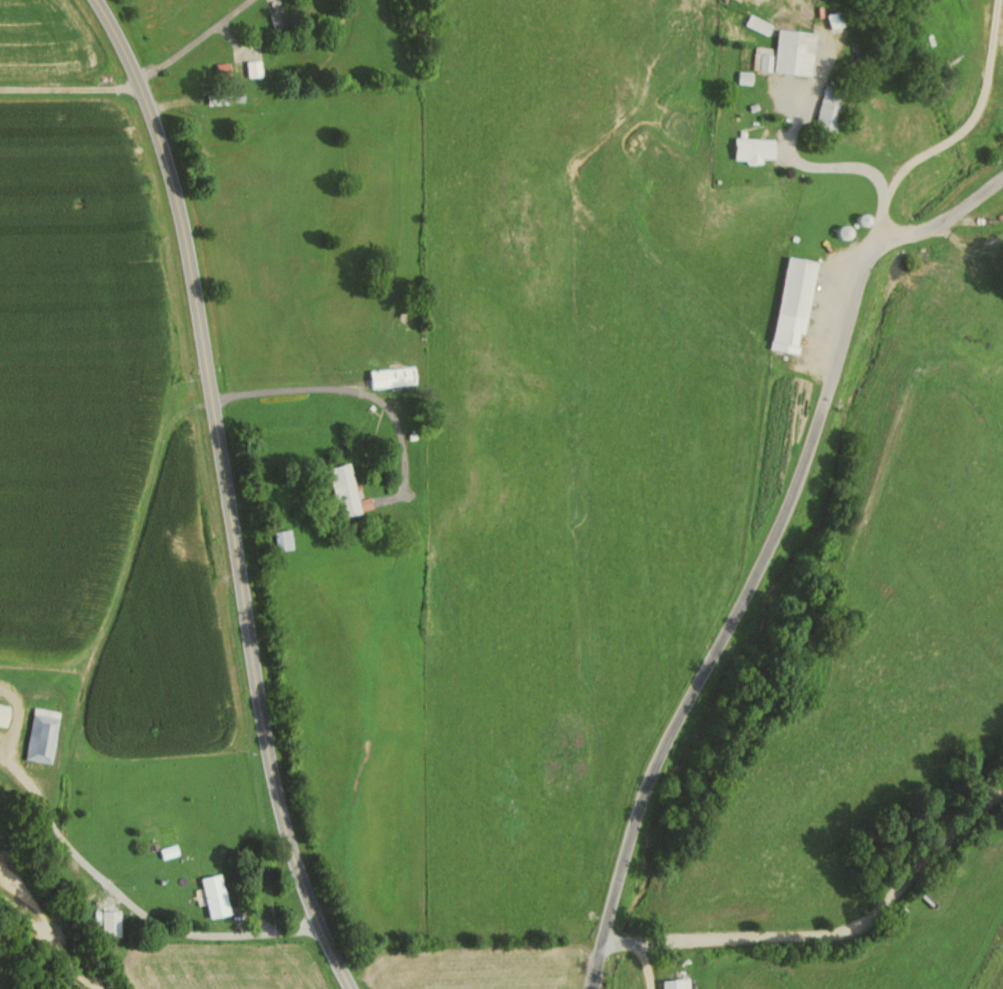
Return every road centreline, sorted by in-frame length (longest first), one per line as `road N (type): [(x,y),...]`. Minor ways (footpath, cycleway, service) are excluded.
road 1 (secondary): [(351,988),(308,907),(280,829),(177,220),(148,108),(95,0)]
road 2 (residential): [(591,988),(622,847),(792,493),(862,272),(892,240),(935,223),(1002,177)]
road 3 (residential): [(599,941),(803,933),(1002,813)]
road 4 (residential): [(139,88),(0,89)]

